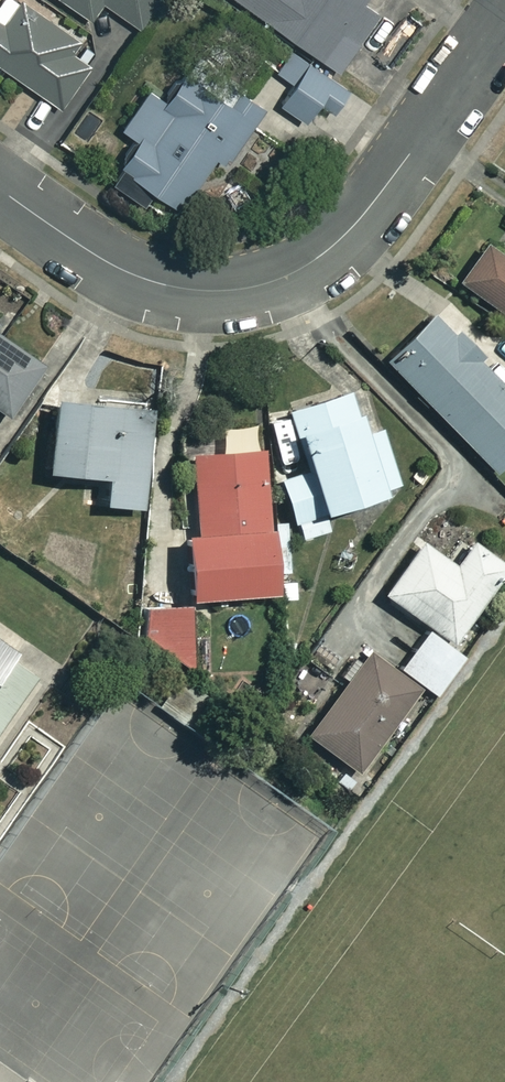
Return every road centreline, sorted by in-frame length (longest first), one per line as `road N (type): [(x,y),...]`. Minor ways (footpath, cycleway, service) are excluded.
road 1 (residential): [(0,189),(94,255),(163,284),(243,289),(284,277),(355,225),(504,20)]

